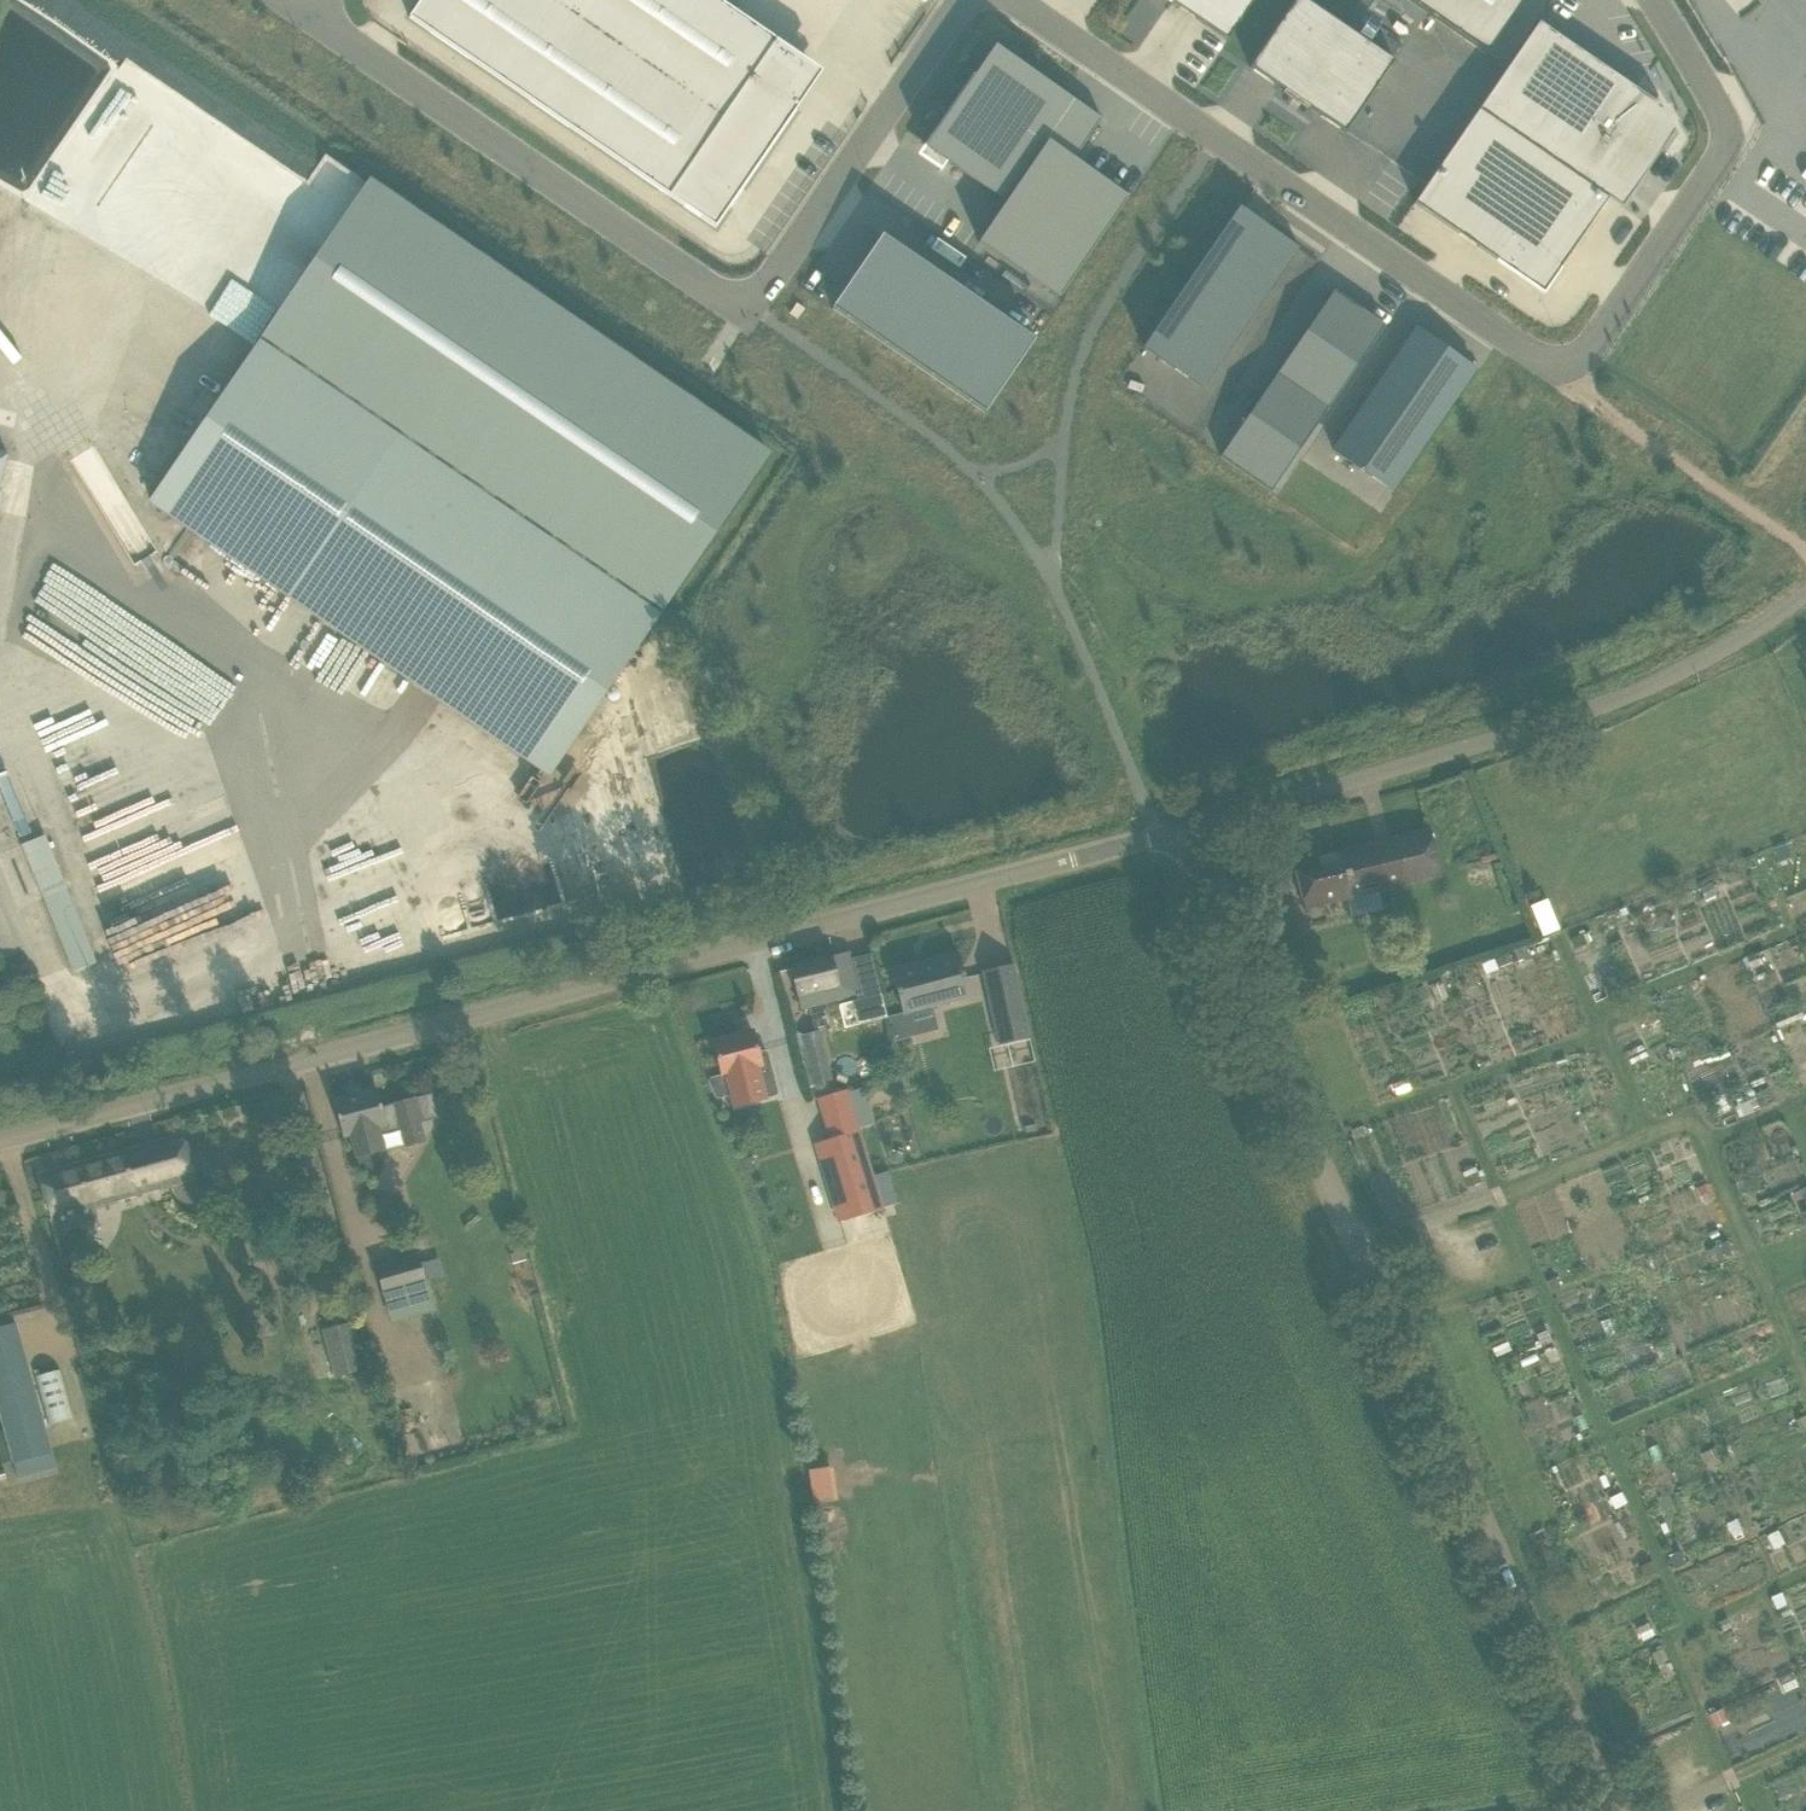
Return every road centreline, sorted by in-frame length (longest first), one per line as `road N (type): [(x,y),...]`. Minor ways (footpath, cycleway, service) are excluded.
road 1 (unclassified): [(1012,0),(1535,364),(1565,371),(1593,348),(1712,187),(1723,149),(1717,112),(1650,0)]
road 2 (residential): [(0,1138),(1072,859)]
road 3 (residential): [(1611,1810),(1356,1238),(1209,824)]
road 4 (unclassified): [(310,13),(745,304),(966,0)]
road 5 (unclassified): [(1209,824),(1558,718),(1715,654),(1805,591)]
road 6 (track): [(1356,1238),(1704,1105),(1728,1132)]
road 7 (track): [(1728,1132),(1805,1299)]
road 8 (track): [(1665,1810),(1805,1744)]
road 9 (unclassified): [(1072,859),(1209,824)]

